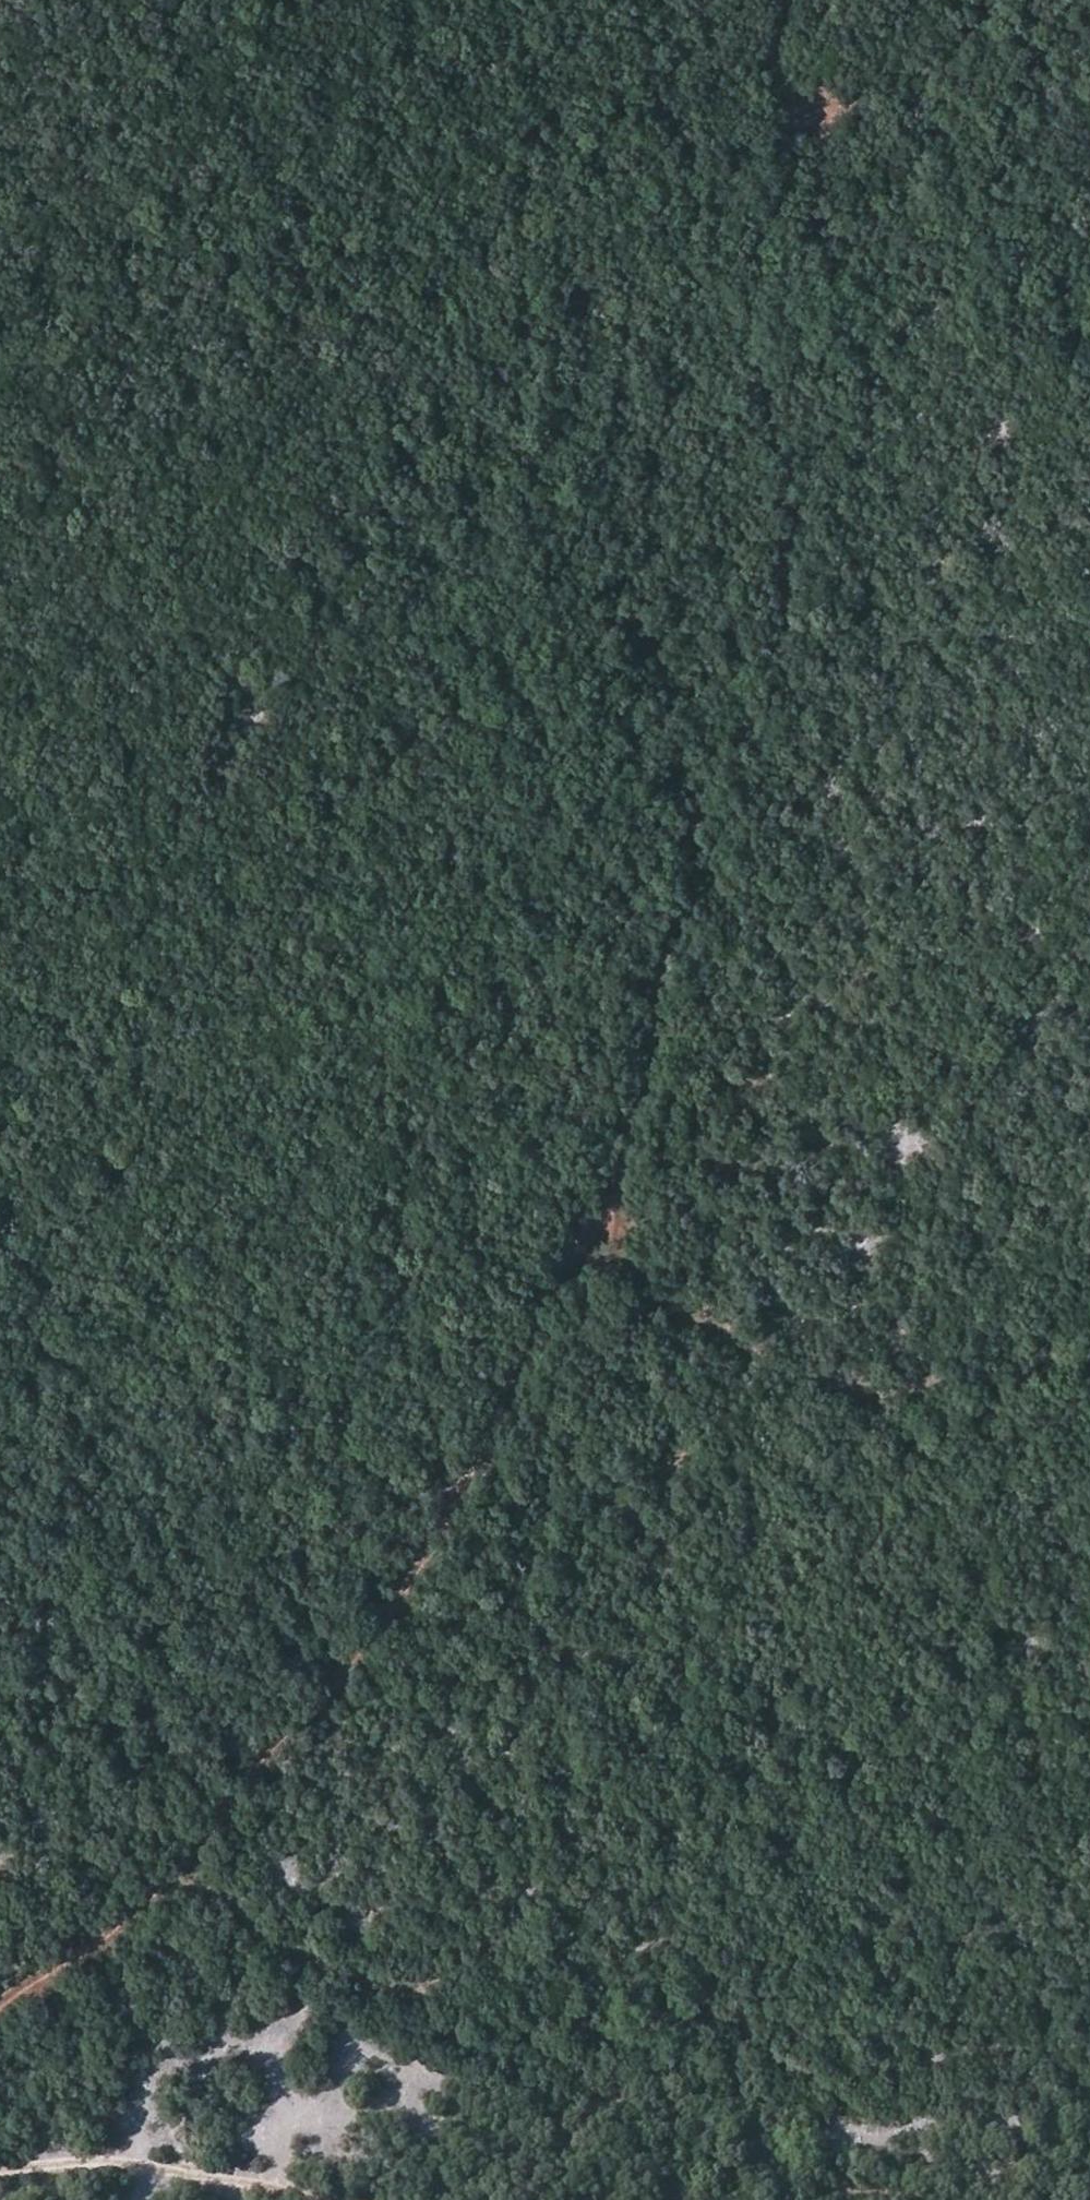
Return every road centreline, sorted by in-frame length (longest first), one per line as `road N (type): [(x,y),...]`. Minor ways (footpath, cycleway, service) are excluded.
road 1 (track): [(0,2166),(124,2161),(341,2199)]

